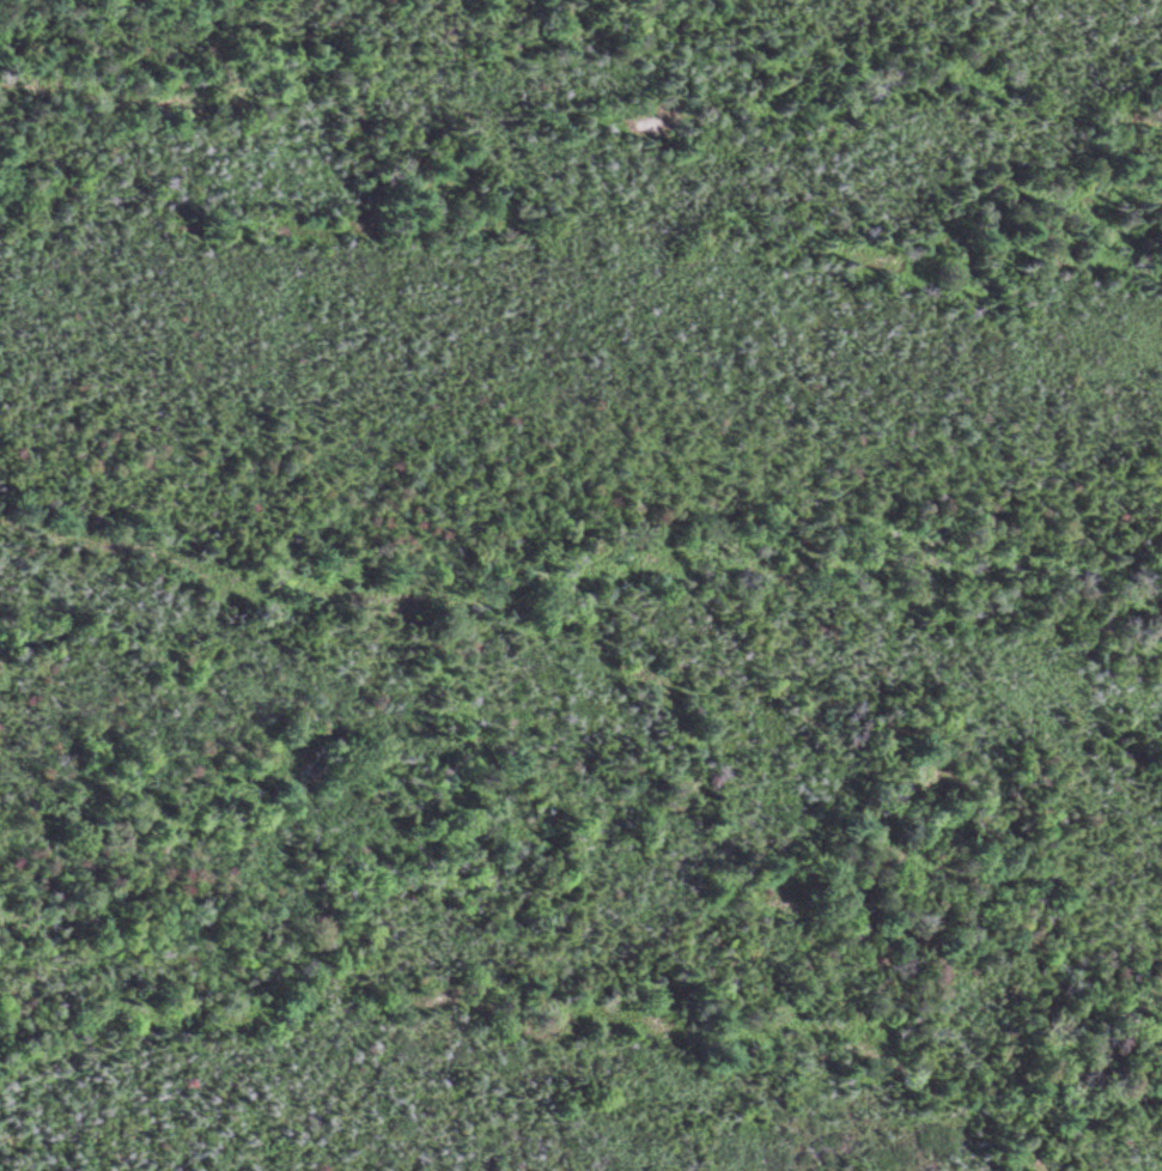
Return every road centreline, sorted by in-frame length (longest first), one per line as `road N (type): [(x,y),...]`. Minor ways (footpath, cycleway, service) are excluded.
road 1 (track): [(0,73),(227,87),(364,51),(454,51),(547,26),(554,0)]

